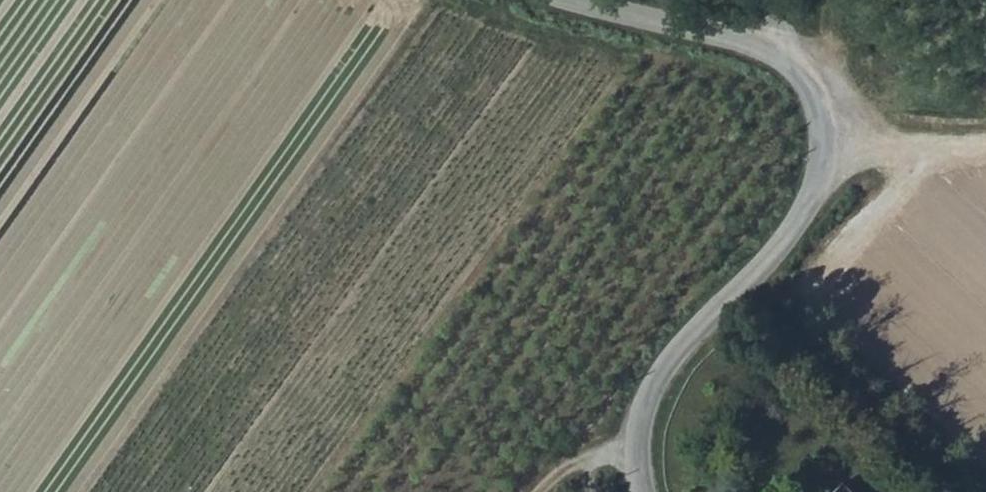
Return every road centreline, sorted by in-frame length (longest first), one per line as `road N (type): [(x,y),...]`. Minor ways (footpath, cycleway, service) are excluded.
road 1 (unclassified): [(824,142),(798,224),(685,344),(651,397),(638,452),(641,491)]
road 2 (unclassified): [(571,0),(770,54),(801,77),(824,142)]
road 3 (track): [(985,158),(824,142)]

